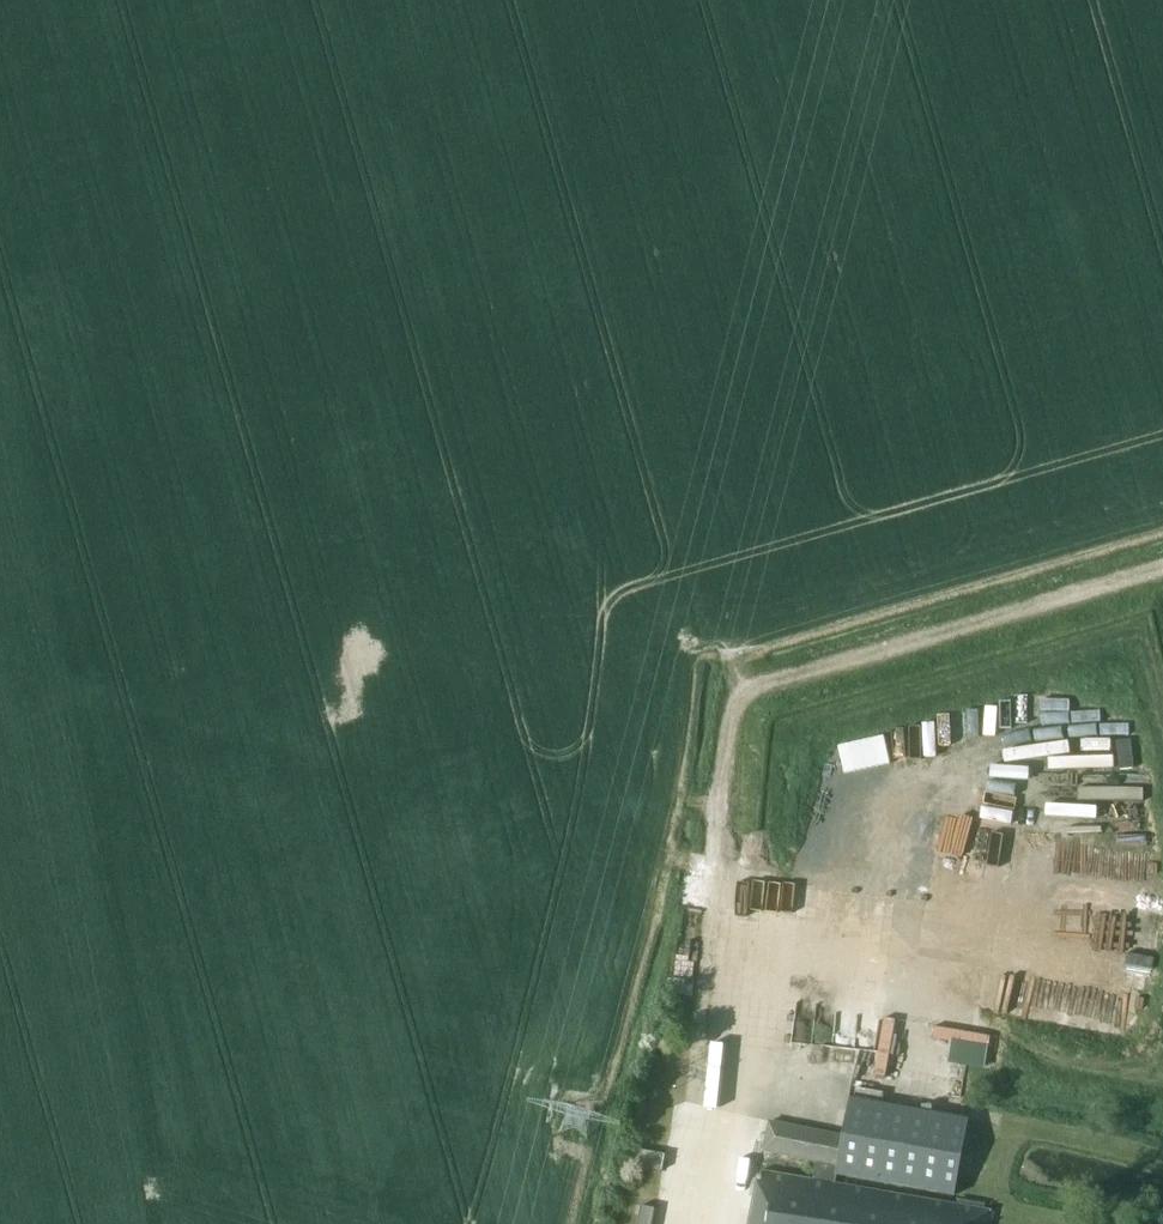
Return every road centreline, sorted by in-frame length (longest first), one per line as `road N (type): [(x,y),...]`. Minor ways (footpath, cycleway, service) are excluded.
road 1 (track): [(738,1074),(746,1020),(724,941),(717,846),(736,712),(749,695),(776,680),(1162,567)]

